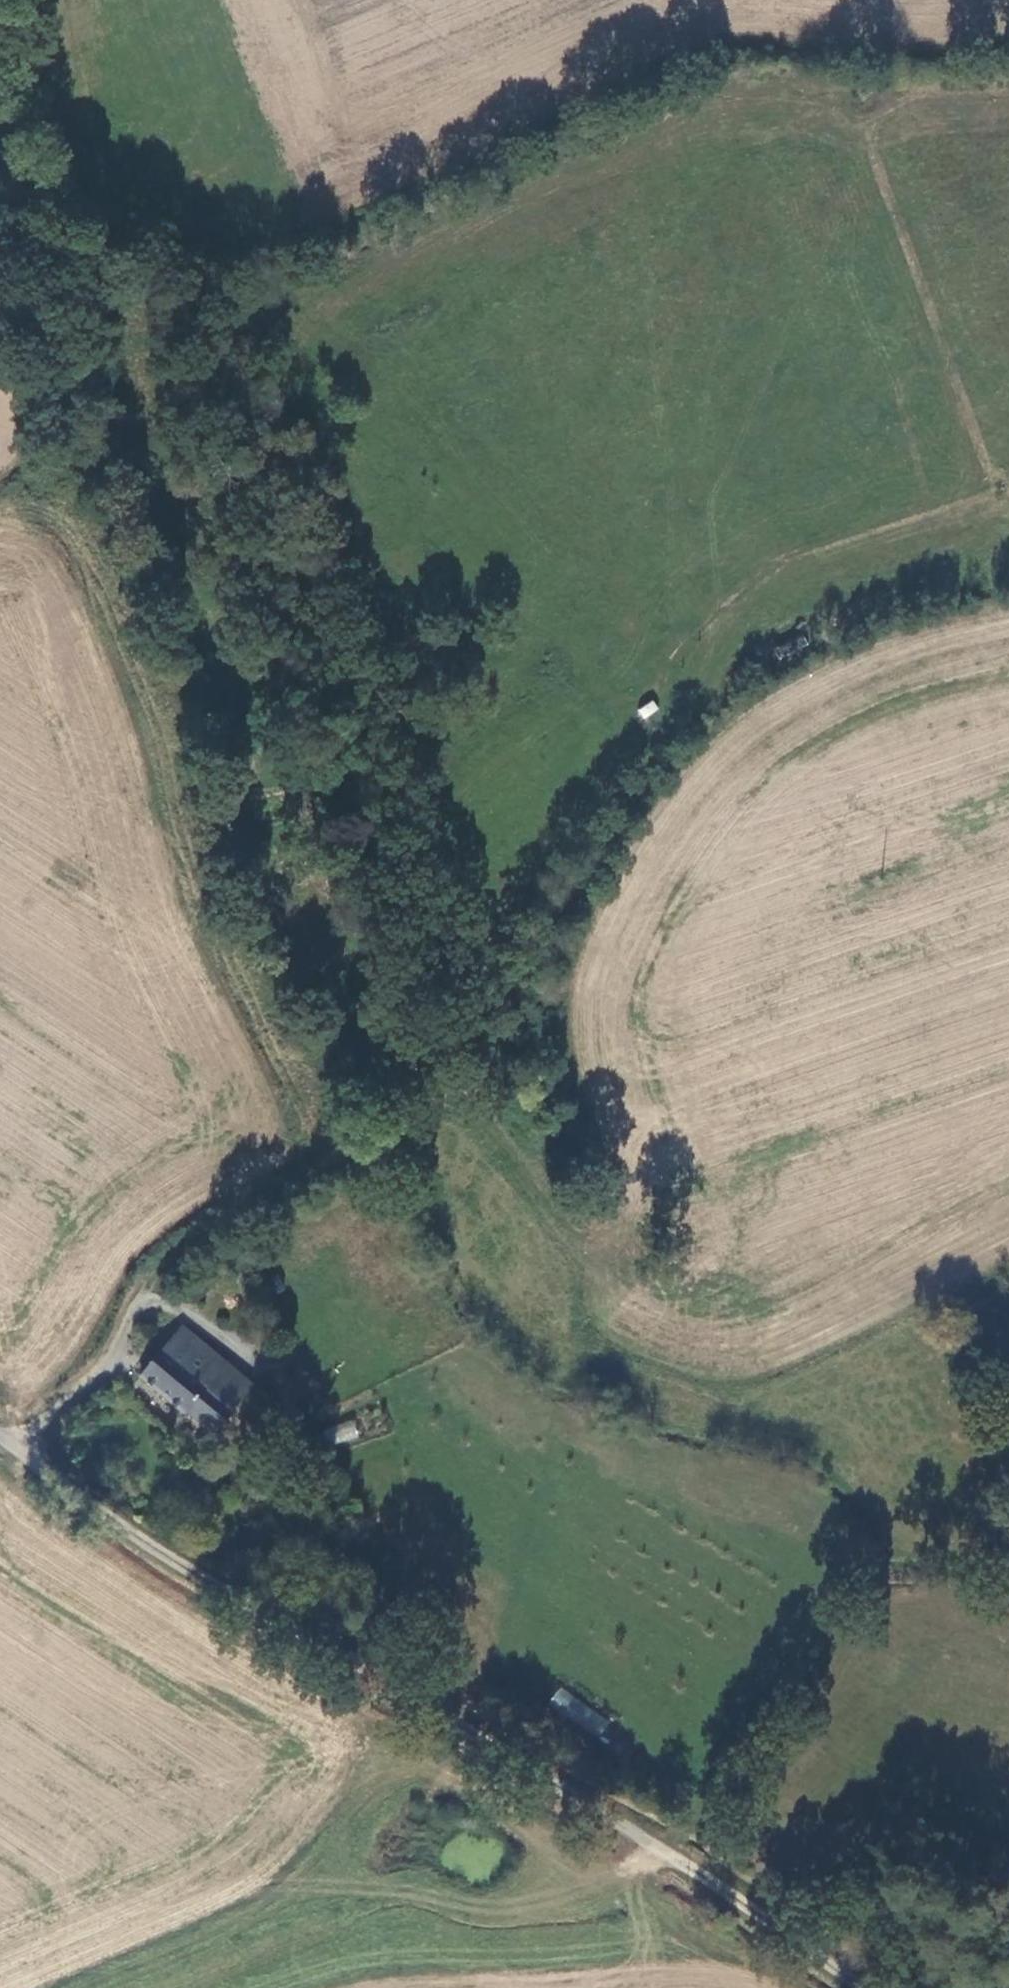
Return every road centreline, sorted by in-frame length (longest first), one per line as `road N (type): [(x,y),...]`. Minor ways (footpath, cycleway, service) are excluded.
road 1 (unclassified): [(0,1437),(158,1553),(405,1694),(776,1922),(866,1987)]

